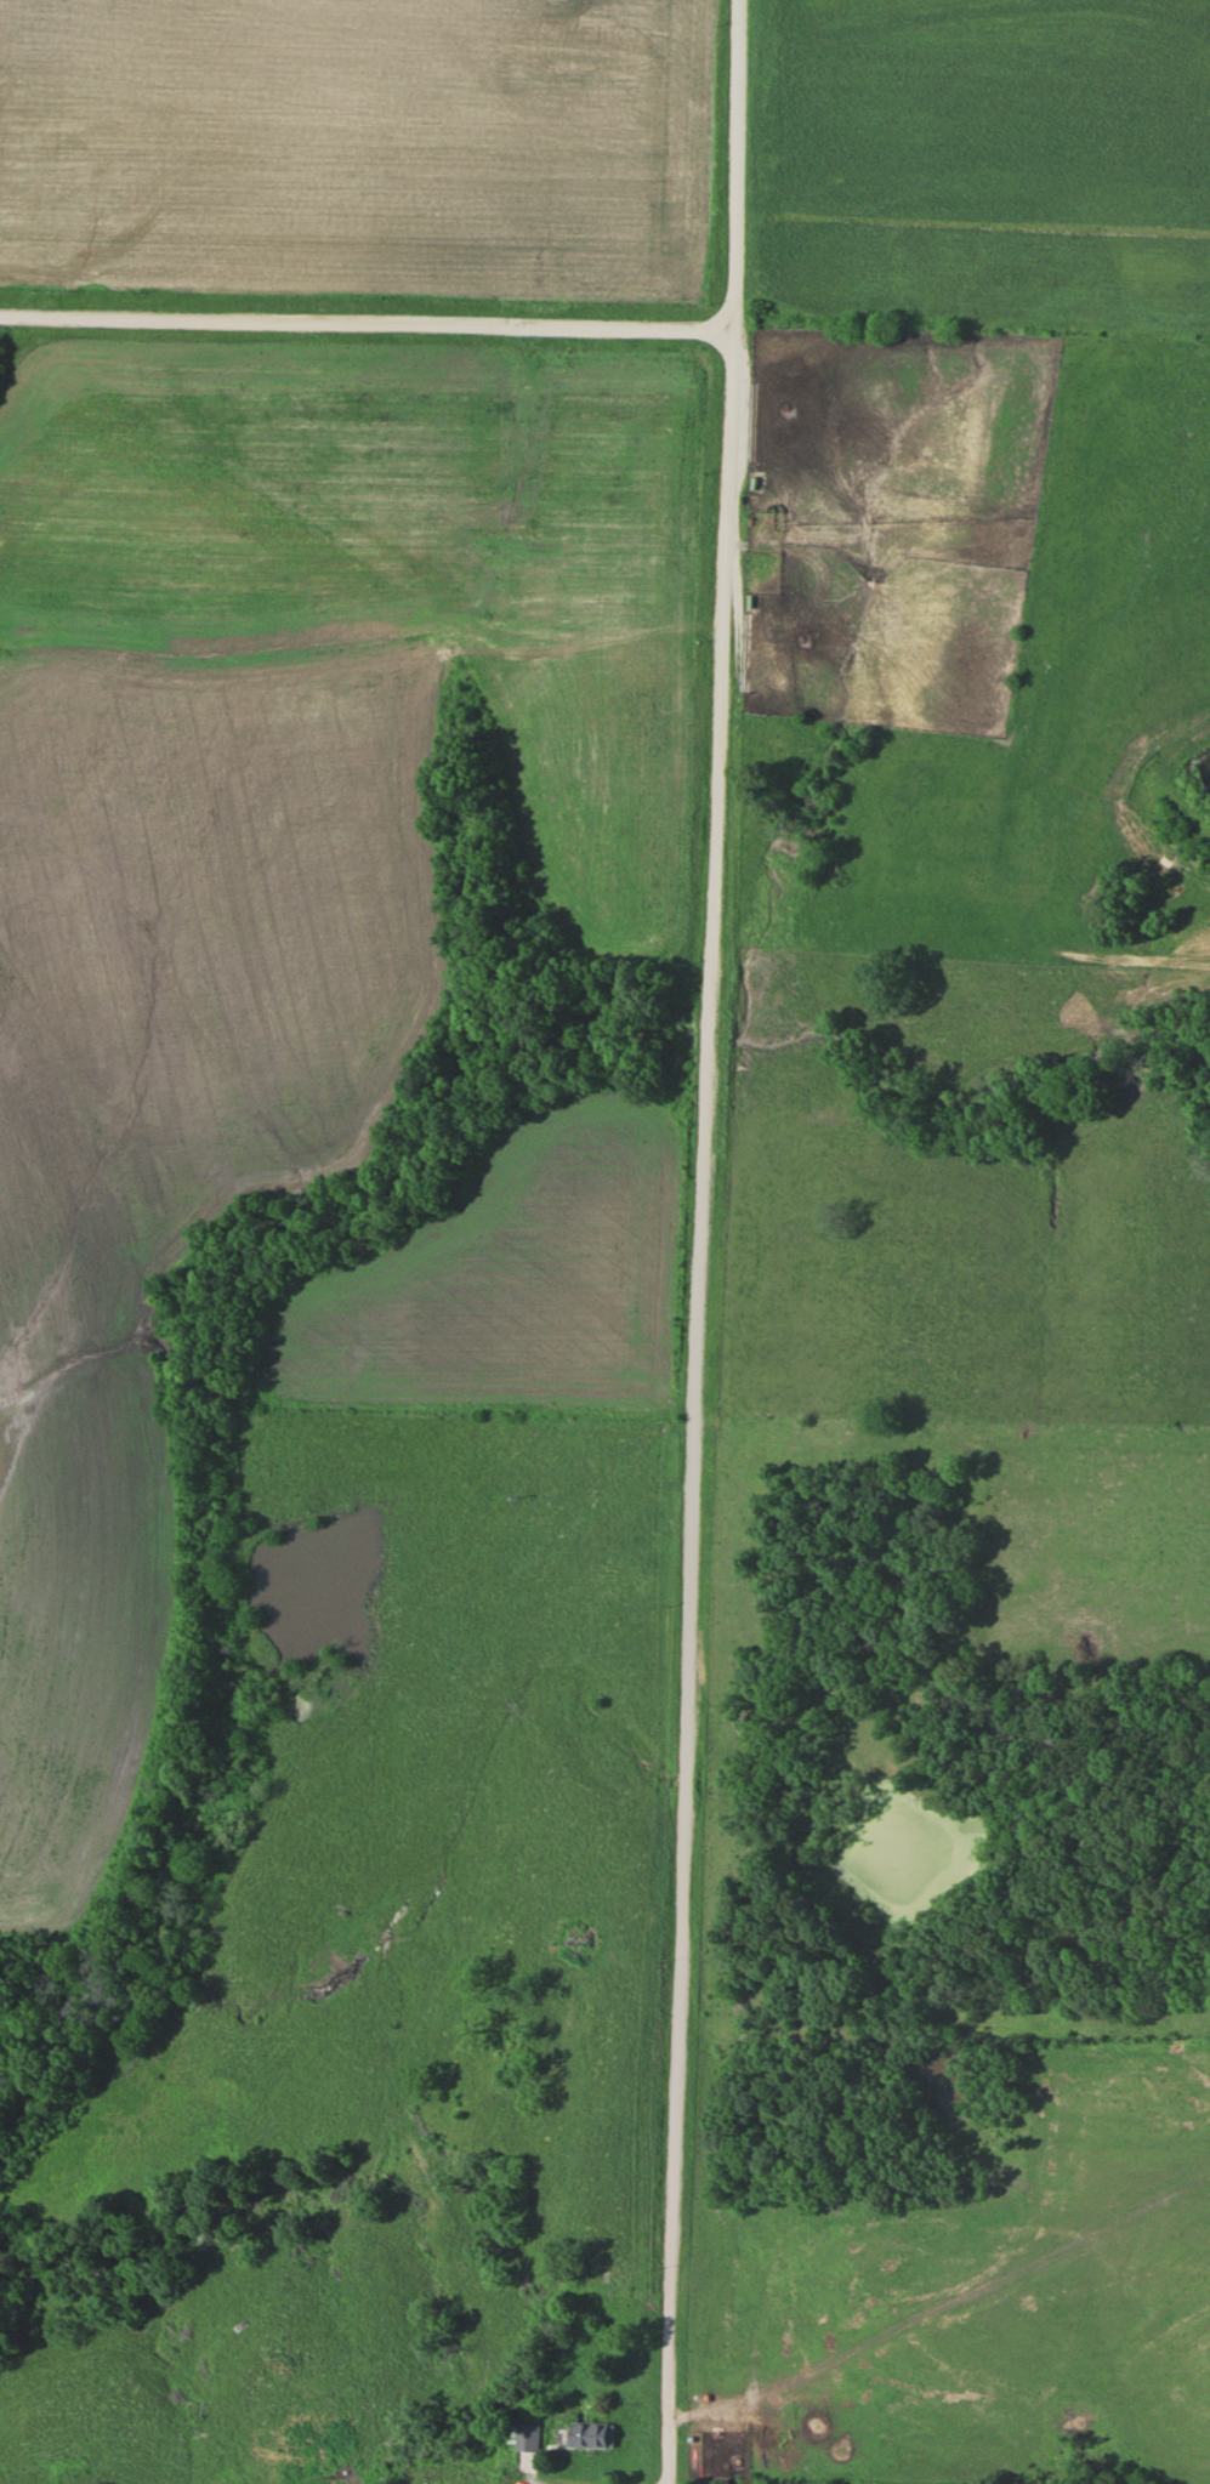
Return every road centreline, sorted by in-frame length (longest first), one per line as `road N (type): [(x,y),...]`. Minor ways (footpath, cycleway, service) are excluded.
road 1 (residential): [(684,2483),(691,1977),(723,1286),(741,0)]
road 2 (residential): [(0,313),(732,331)]

